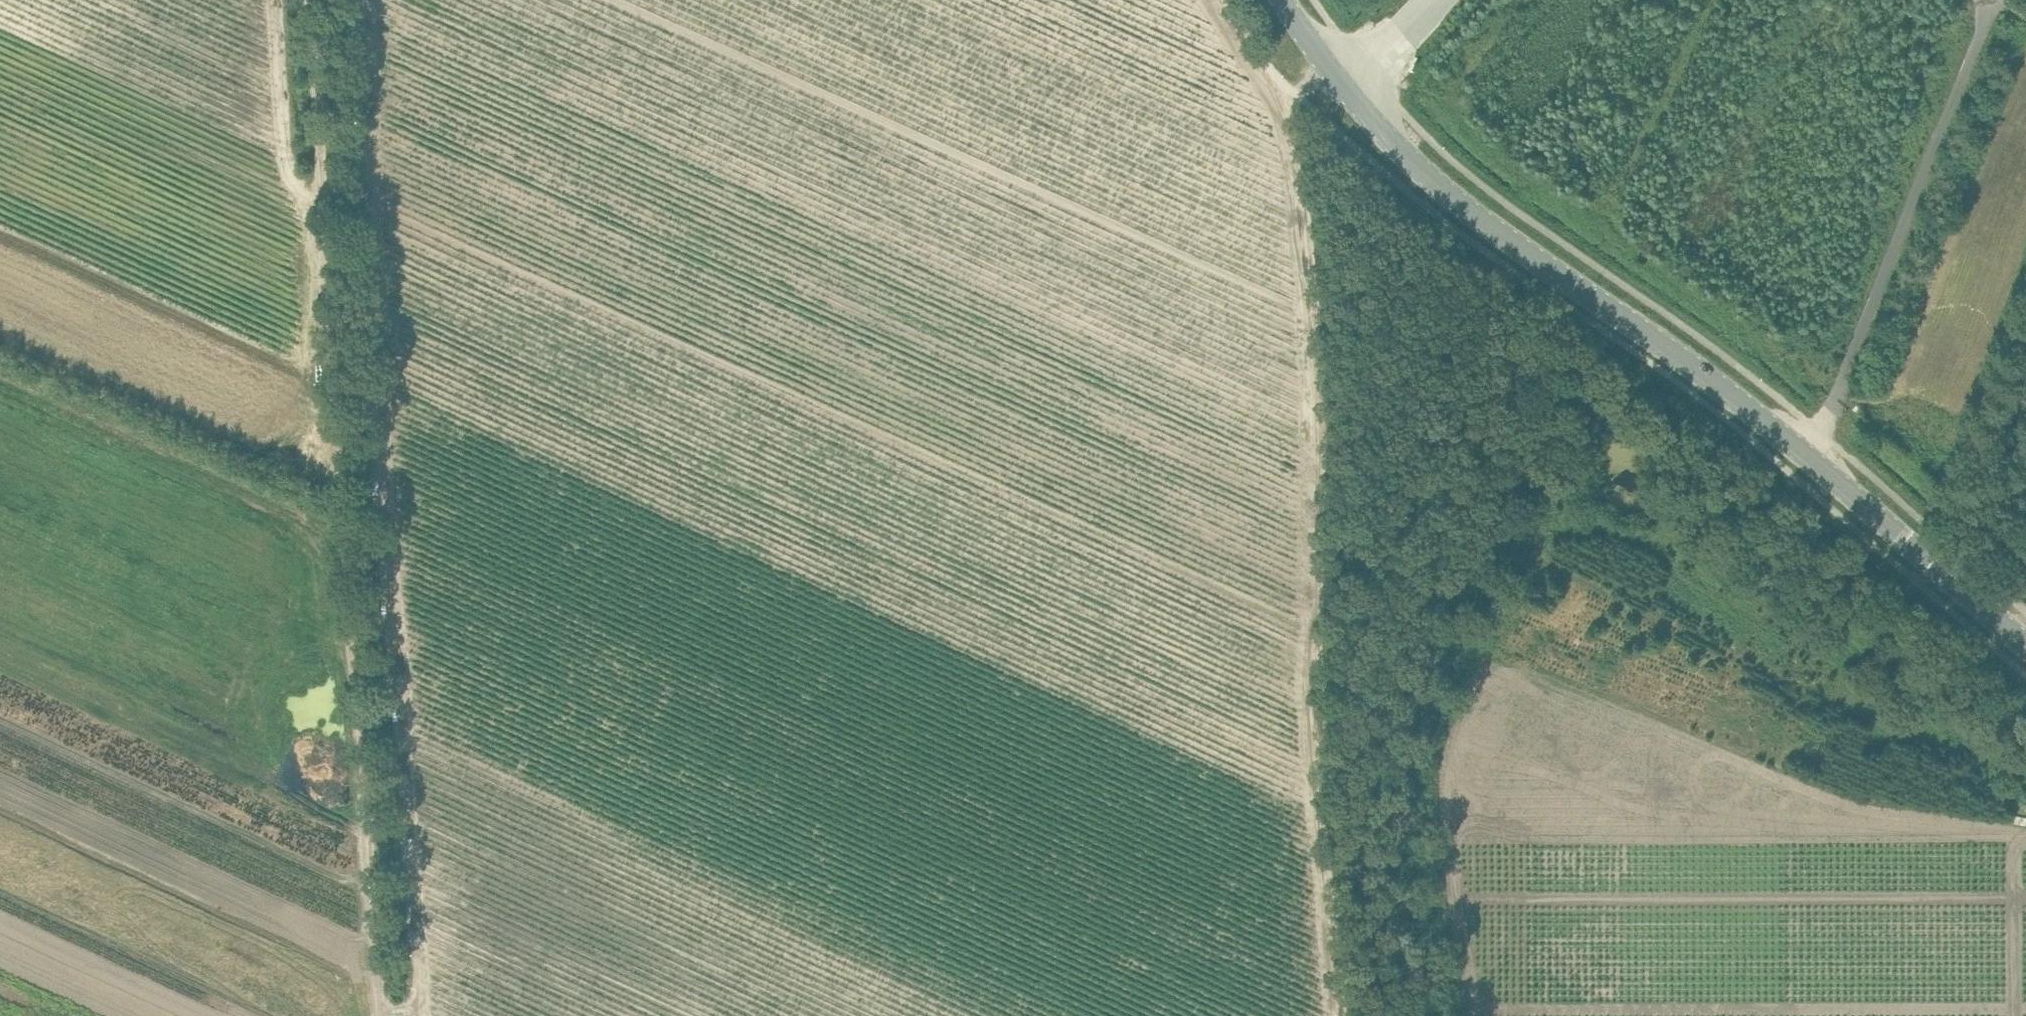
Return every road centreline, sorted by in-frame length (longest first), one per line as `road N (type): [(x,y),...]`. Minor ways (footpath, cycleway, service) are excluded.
road 1 (track): [(1329,64),(1298,96),(1294,123),(1320,376),(1310,640),(1337,1015)]
road 2 (secondary): [(1813,460),(1412,158),(1283,0)]
road 3 (track): [(354,497),(397,1015)]
road 4 (track): [(313,0),(354,497)]
road 5 (unclassified): [(1813,460),(1986,18)]
road 6 (secondary): [(2025,643),(1813,460)]

